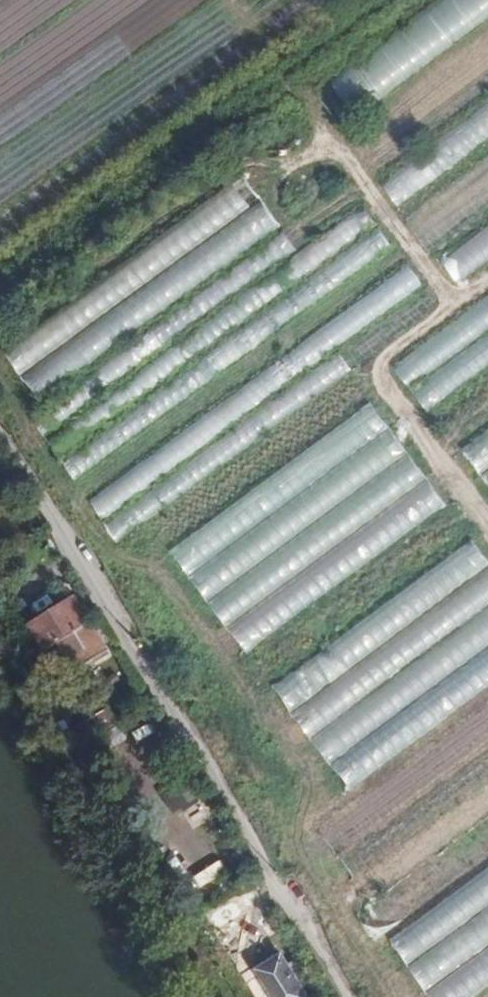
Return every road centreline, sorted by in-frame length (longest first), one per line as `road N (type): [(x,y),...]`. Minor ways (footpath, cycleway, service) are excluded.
road 1 (unclassified): [(0,438),(339,996)]
road 2 (track): [(408,996),(388,968),(366,957),(301,856),(306,766),(166,577),(106,547),(65,484)]
road 3 (track): [(487,281),(384,355),(378,373),(487,528)]
road 4 (track): [(454,306),(352,162),(343,151),(312,145)]

